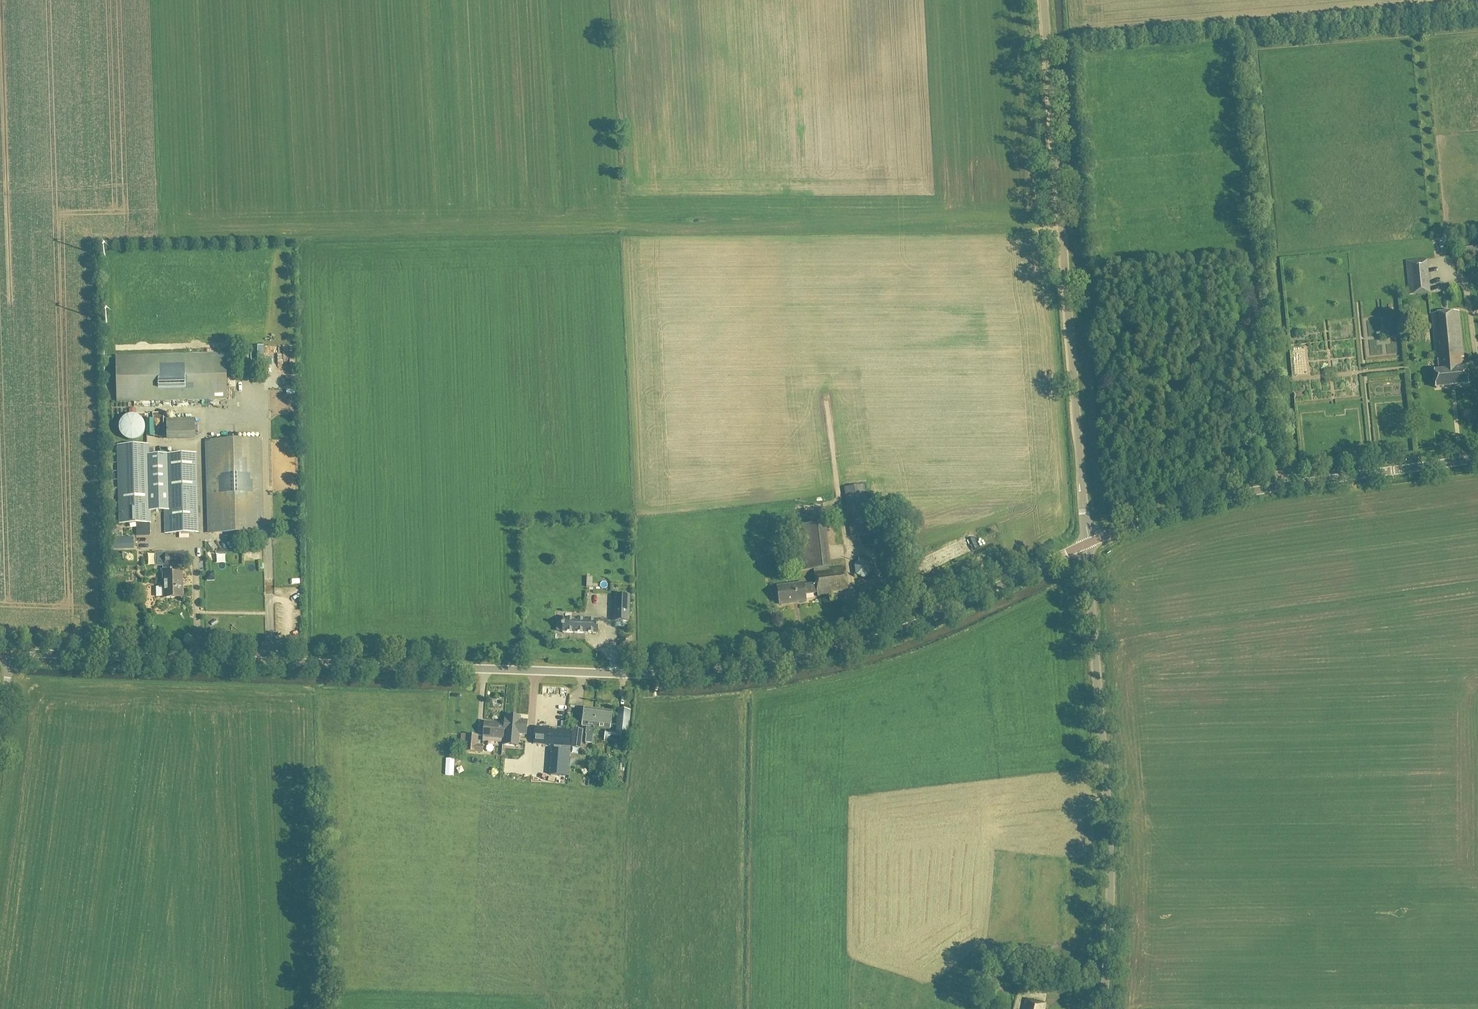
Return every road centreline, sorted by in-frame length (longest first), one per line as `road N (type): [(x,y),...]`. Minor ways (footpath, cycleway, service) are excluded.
road 1 (unclassified): [(10,652),(712,673),(883,638),(1088,543)]
road 2 (unclassified): [(1088,543),(1043,0)]
road 3 (unclassified): [(1103,1008),(1112,895),(1088,543)]
road 4 (unclassified): [(1088,543),(1208,502),(1477,459)]

